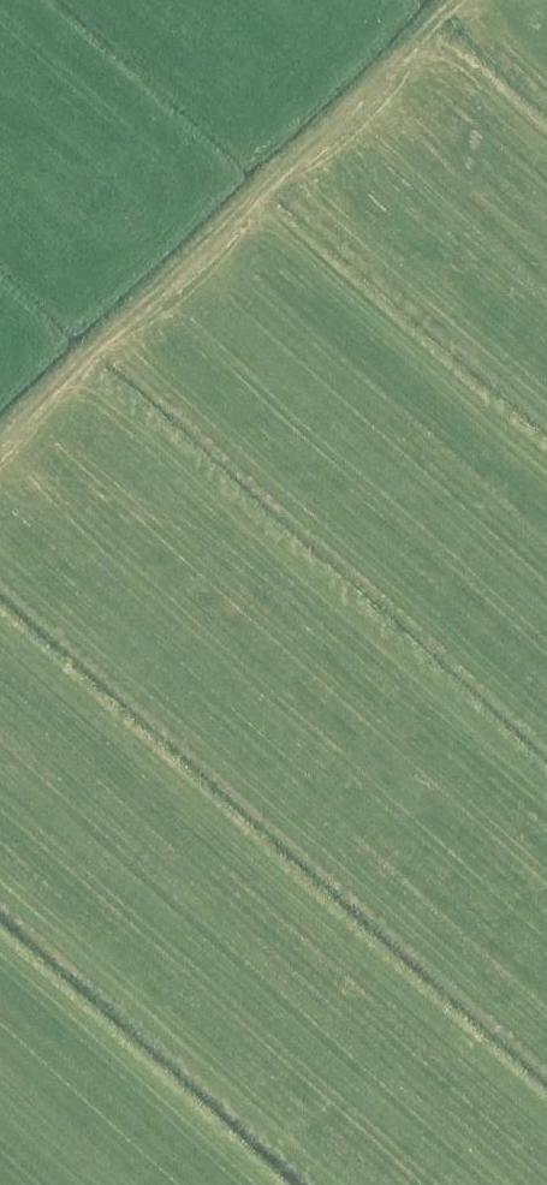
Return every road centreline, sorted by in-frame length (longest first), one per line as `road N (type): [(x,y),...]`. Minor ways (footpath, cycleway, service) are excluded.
road 1 (track): [(467,0),(0,455)]

